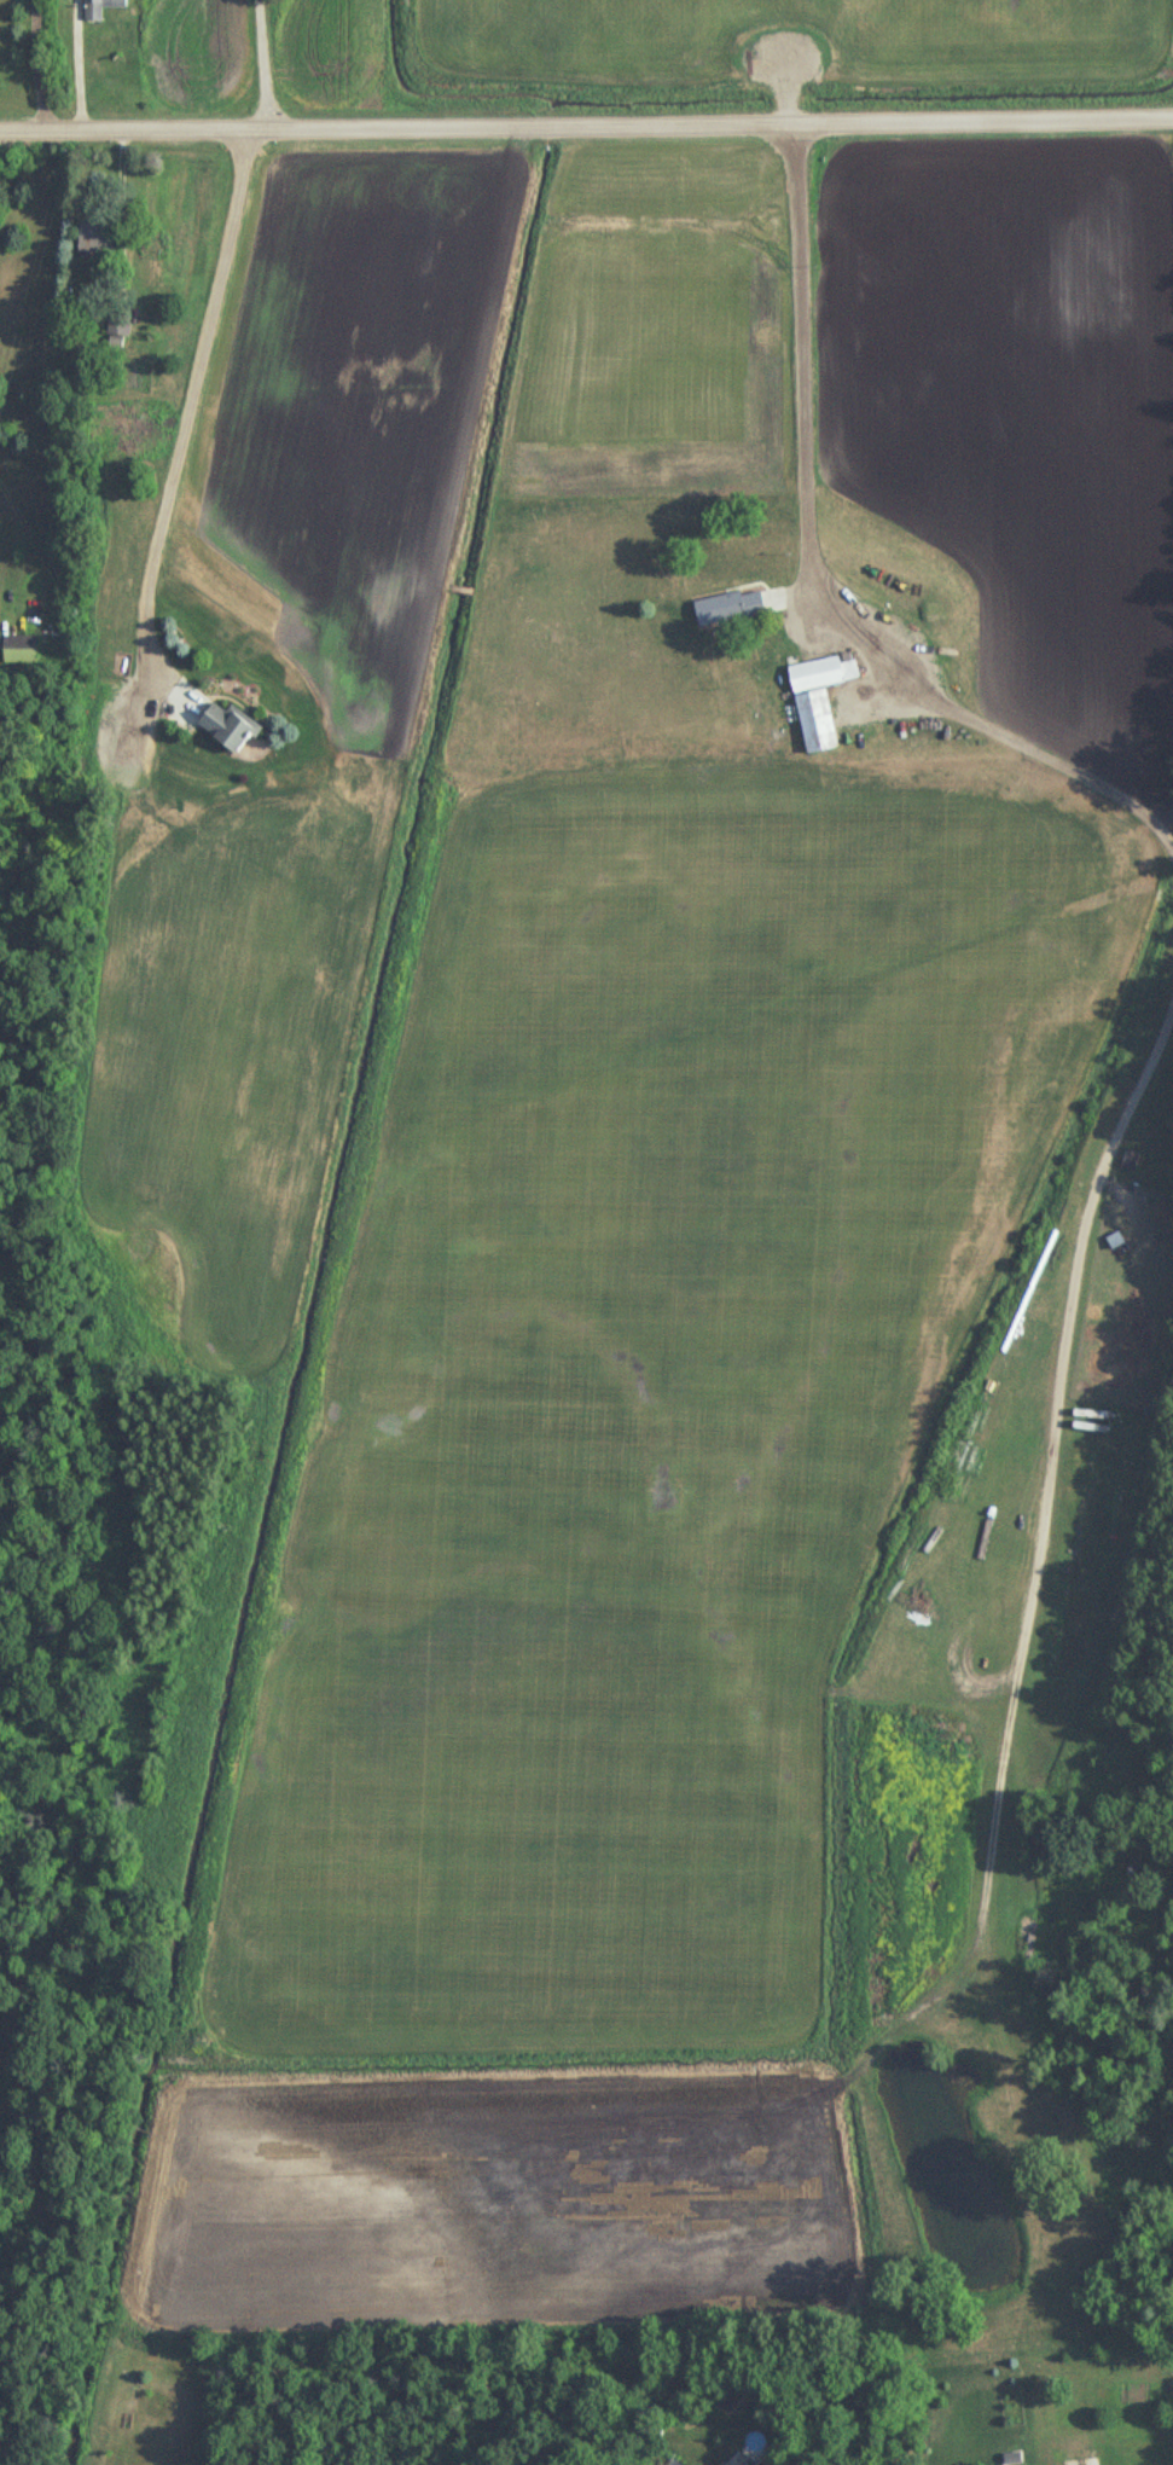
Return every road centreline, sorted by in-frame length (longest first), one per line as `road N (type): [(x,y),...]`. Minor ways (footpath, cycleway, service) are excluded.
road 1 (residential): [(0,128),(1172,119)]

